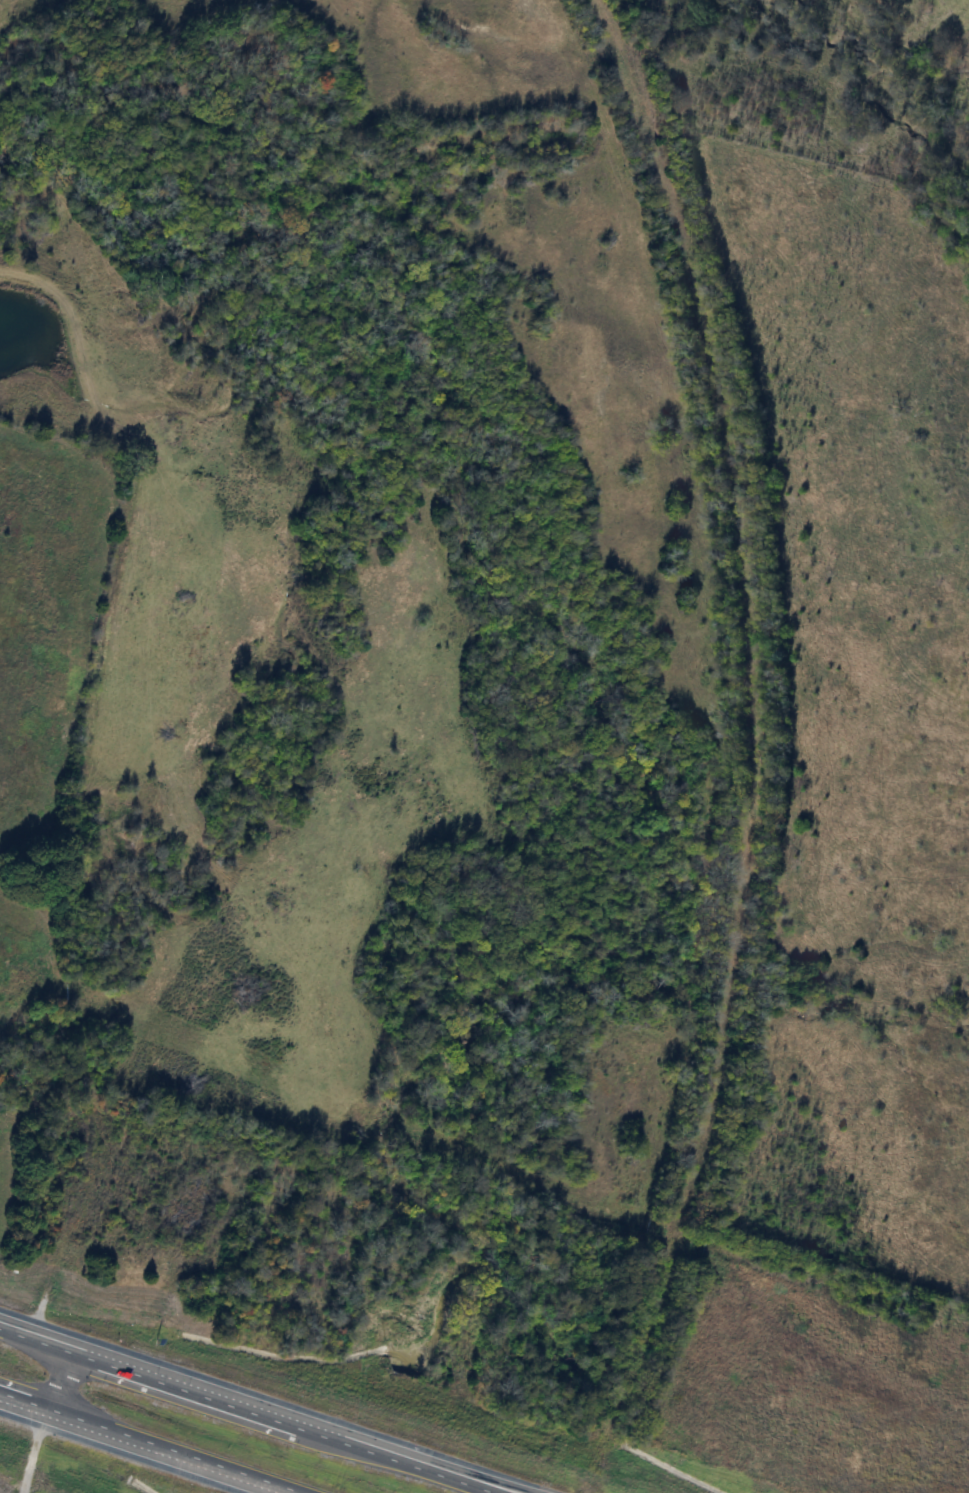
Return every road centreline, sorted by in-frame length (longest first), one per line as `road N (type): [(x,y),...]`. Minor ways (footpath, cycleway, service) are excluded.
road 1 (trunk): [(527,1492),(0,1323)]
road 2 (trunk): [(0,1390),(315,1492)]

